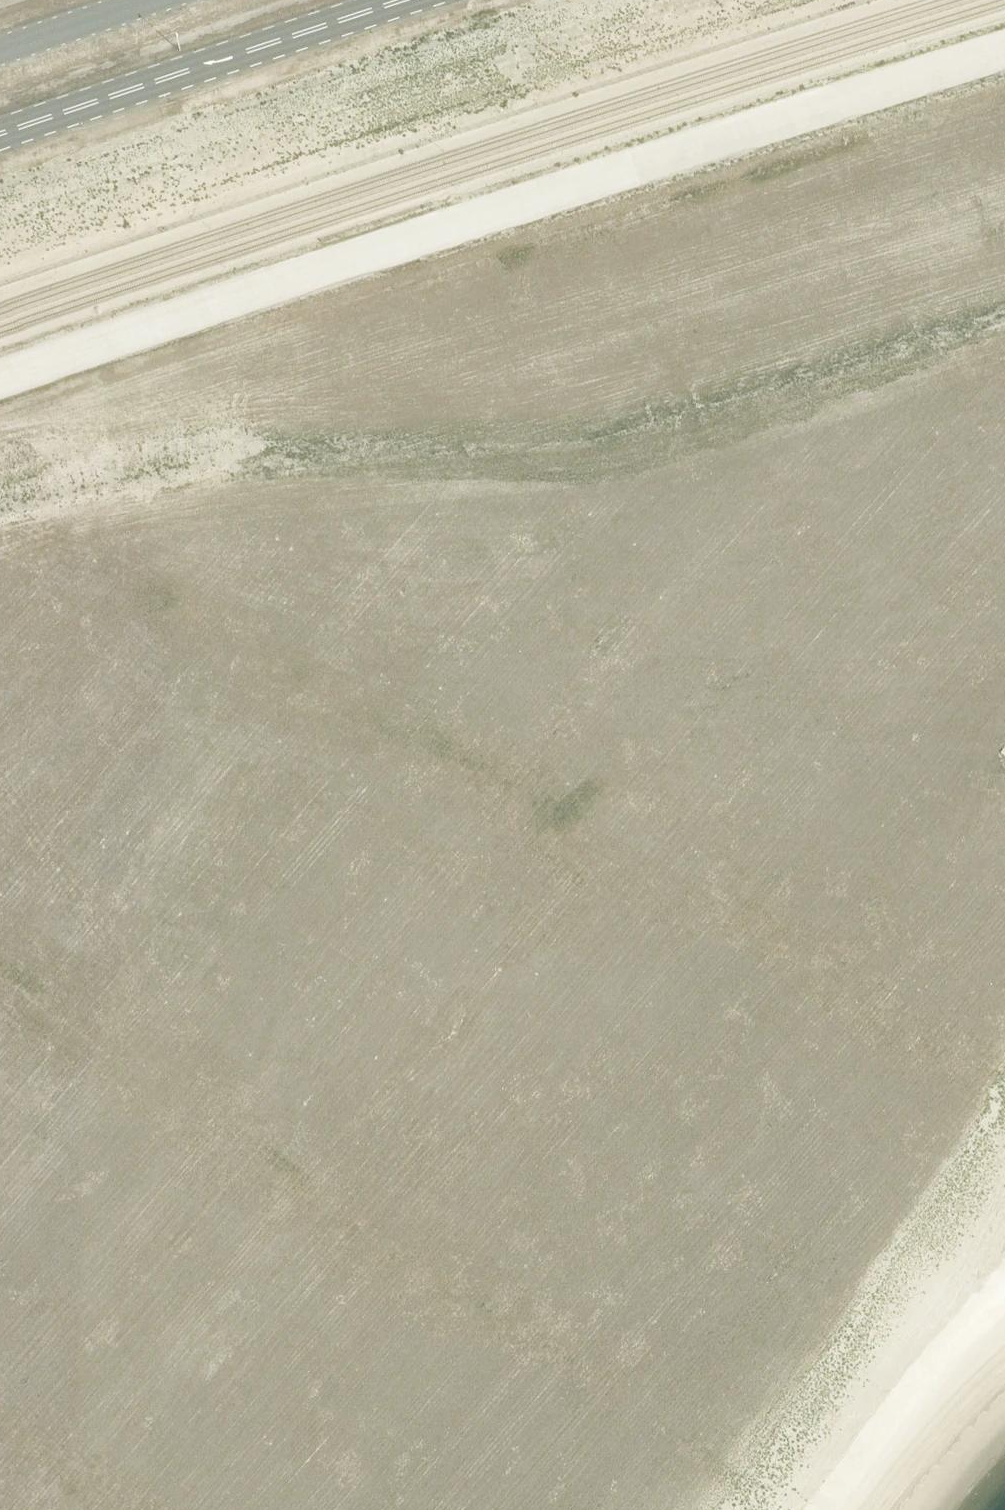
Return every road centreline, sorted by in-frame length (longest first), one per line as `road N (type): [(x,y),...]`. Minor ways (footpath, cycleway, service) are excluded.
road 1 (unclassified): [(0,461),(1004,133)]
road 2 (secondary): [(429,0),(0,143)]
road 3 (unclassified): [(178,0),(0,59)]

